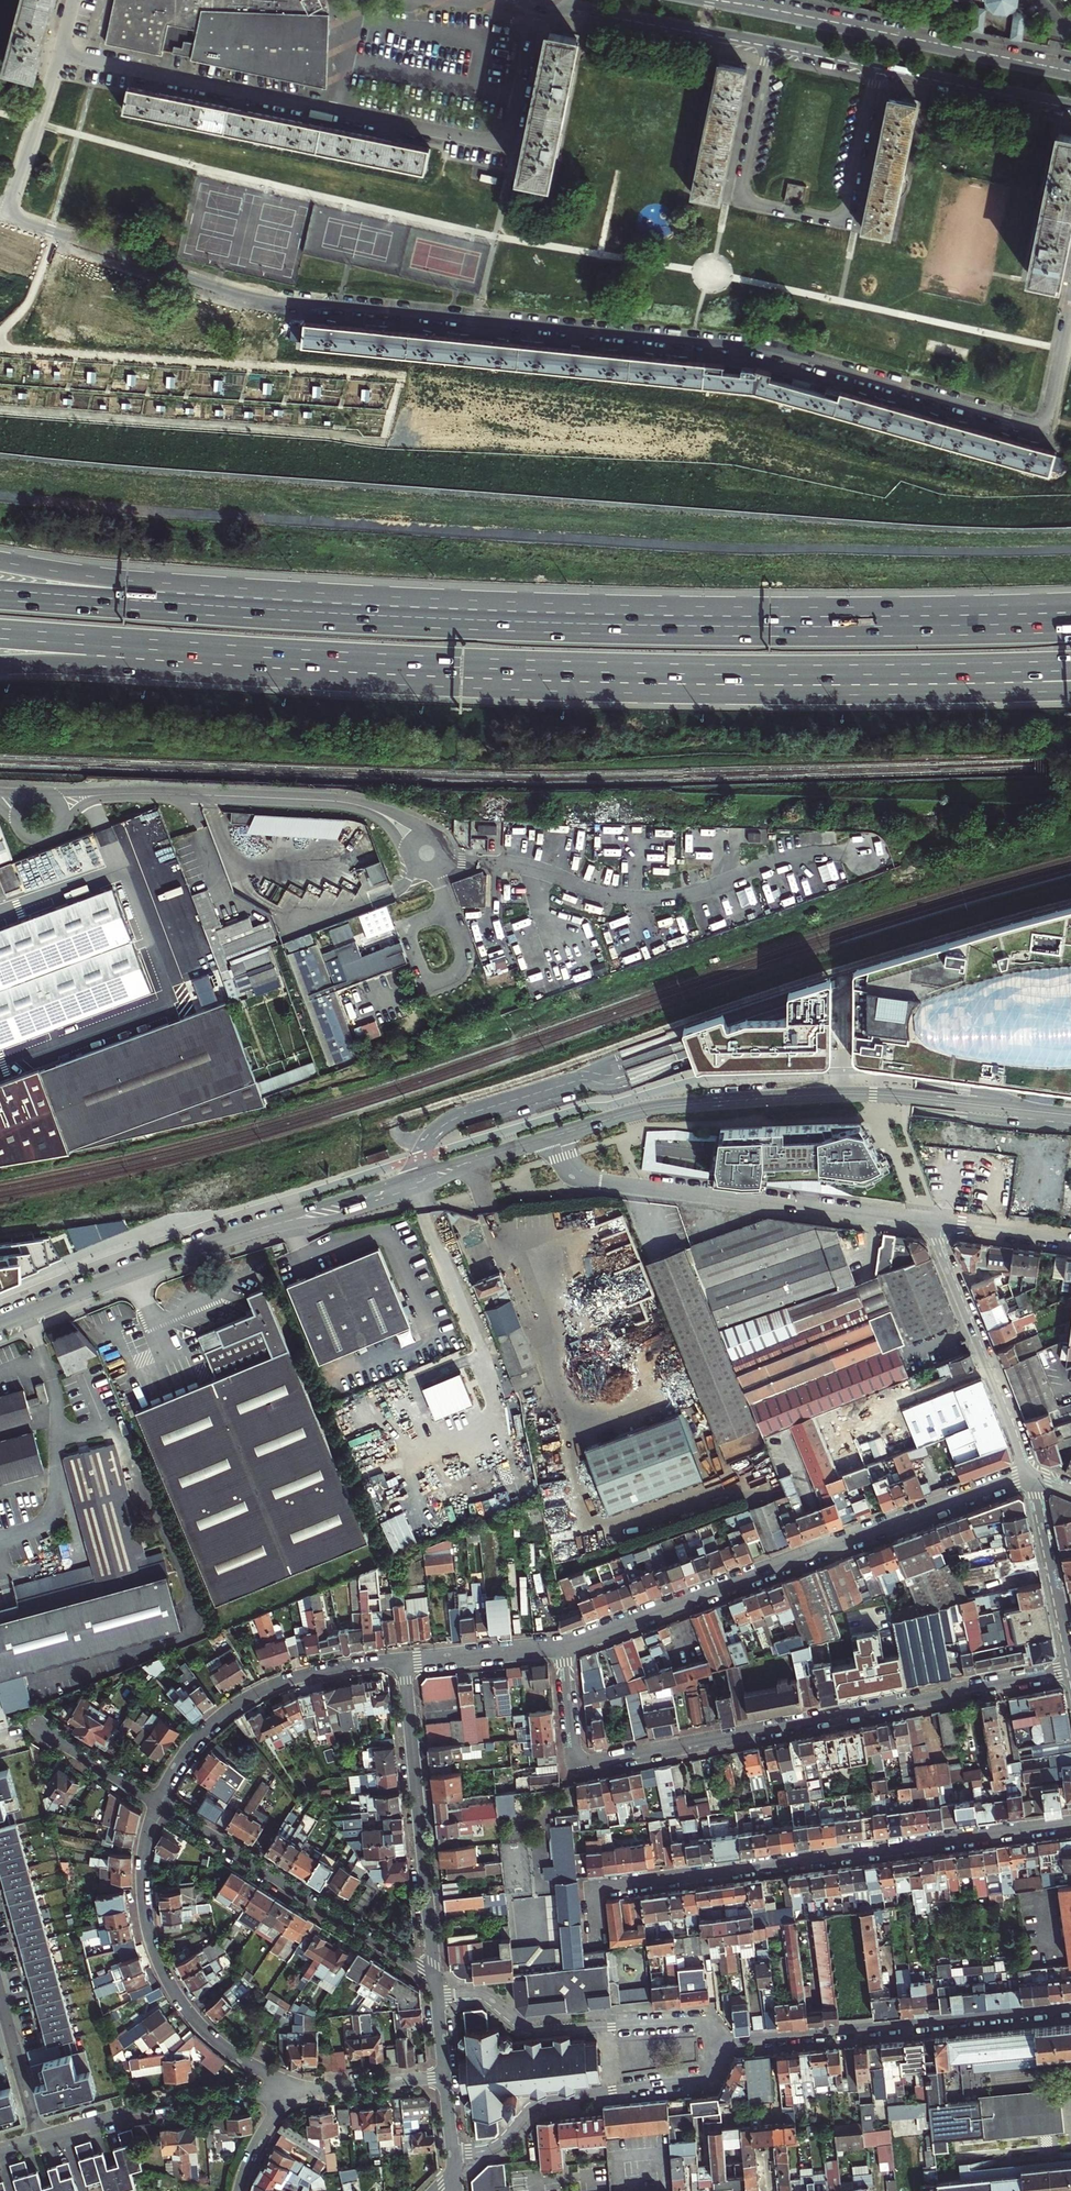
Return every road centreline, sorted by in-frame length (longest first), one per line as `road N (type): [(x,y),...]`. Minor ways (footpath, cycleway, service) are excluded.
road 1 (residential): [(1070,304),(1047,416),(1030,423),(761,350),(255,299),(5,214)]
road 2 (residential): [(1070,1669),(593,1763),(573,1746),(564,1646)]
road 3 (residential): [(535,14),(508,146),(59,53)]
road 4 (tertiary): [(559,1137),(201,1248),(0,1324)]
road 5 (residential): [(598,1940),(593,1888),(1070,1824)]
road 6 (tertiary): [(1070,1115),(853,1093),(655,1108),(559,1137)]
road 7 (motorway): [(883,632),(379,619)]
road 8 (residential): [(564,1646),(1029,1473)]
road 9 (motorway): [(610,668),(830,686),(1070,691)]
road 10 (motorway): [(610,668),(1070,666)]
road 11 (residential): [(770,42),(739,201),(845,223),(878,64)]
road 12 (residential): [(932,1223),(590,1177),(566,1157),(559,1137)]
road 13 (primary): [(1070,76),(691,0)]
road 14 (motorway): [(379,619),(0,561)]
road 15 (motorway): [(379,619),(0,595)]
road 16 (residential): [(303,2092),(220,2044),(162,1970),(144,1888),(158,1803)]
road 17 (motorway): [(0,633),(345,657)]
road 18 (residential): [(728,2045),(1070,2010)]
road 19 (residential): [(437,1980),(158,1803)]
road 20 (residential): [(404,1662),(437,1980)]
road 21 (residential): [(454,2154),(498,2145),(540,2102),(699,2081),(728,2045)]
road 22 (residential): [(728,2045),(695,2019),(537,2031),(476,1992),(439,1996)]
road 23 (residential): [(158,1803),(202,1733),(252,1695),(320,1672),(404,1662)]
road 24 (motorway): [(45,666),(345,657)]
road 25 (residential): [(303,2092),(128,2112),(38,2138)]
road 26 (residential): [(932,1223),(1029,1473)]
road 27 (motorway): [(345,657),(610,668)]
road 28 (primary): [(562,11),(582,7),(770,42)]
road 29 (residential): [(1070,1669),(1029,1473)]
road 30 (primary): [(878,64),(1070,104)]
road 31 (motorway): [(1070,612),(883,632)]
road 32 (motorway): [(1070,627),(883,632)]
road 33 (residential): [(5,214),(59,53)]
road 34 (residential): [(404,1662),(564,1646)]
road 35 (residential): [(38,2138),(0,1996)]
road 36 (residential): [(446,2077),(303,2092)]
road 37 (residential): [(1070,1242),(932,1223)]
road 38 (residential): [(158,1803),(40,1731)]
road 39 (residential): [(240,2190),(263,2132),(303,2092)]

